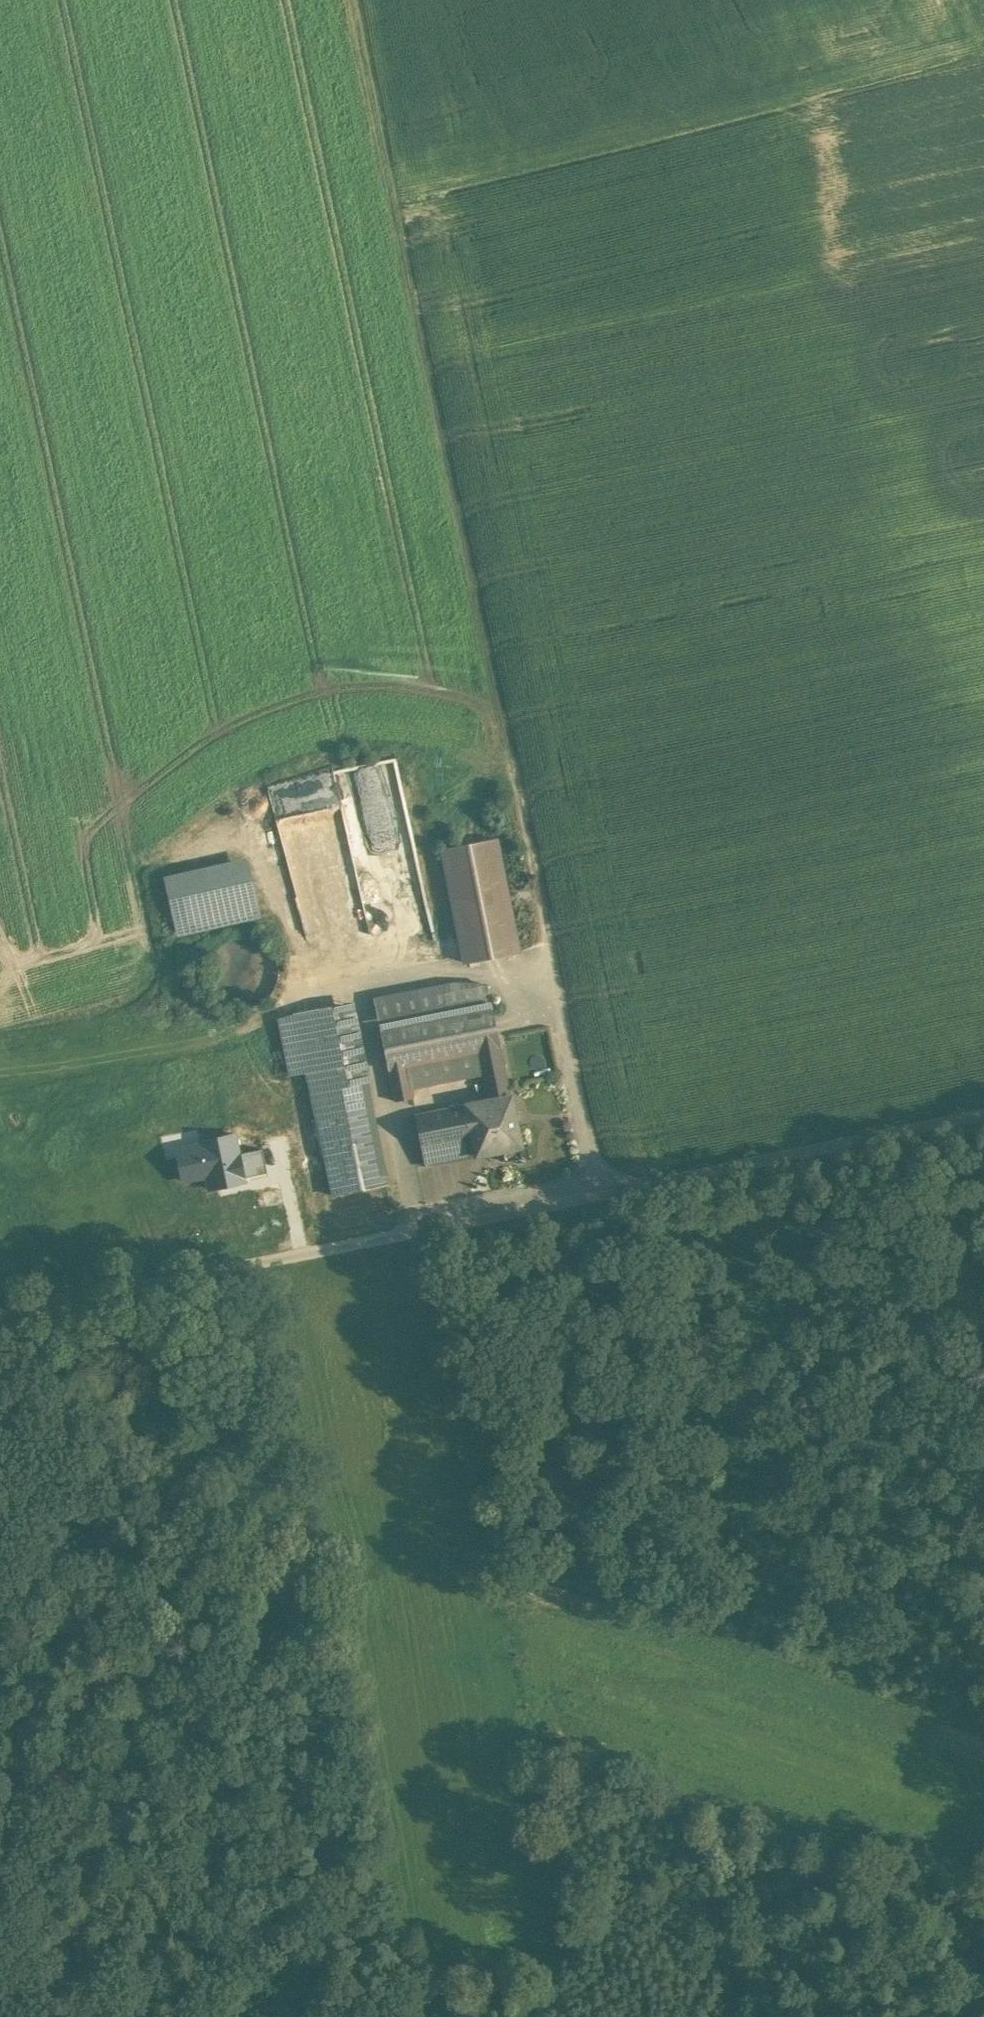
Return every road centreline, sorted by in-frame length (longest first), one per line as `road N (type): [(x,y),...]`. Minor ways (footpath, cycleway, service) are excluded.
road 1 (unclassified): [(983,1112),(0,1313)]

